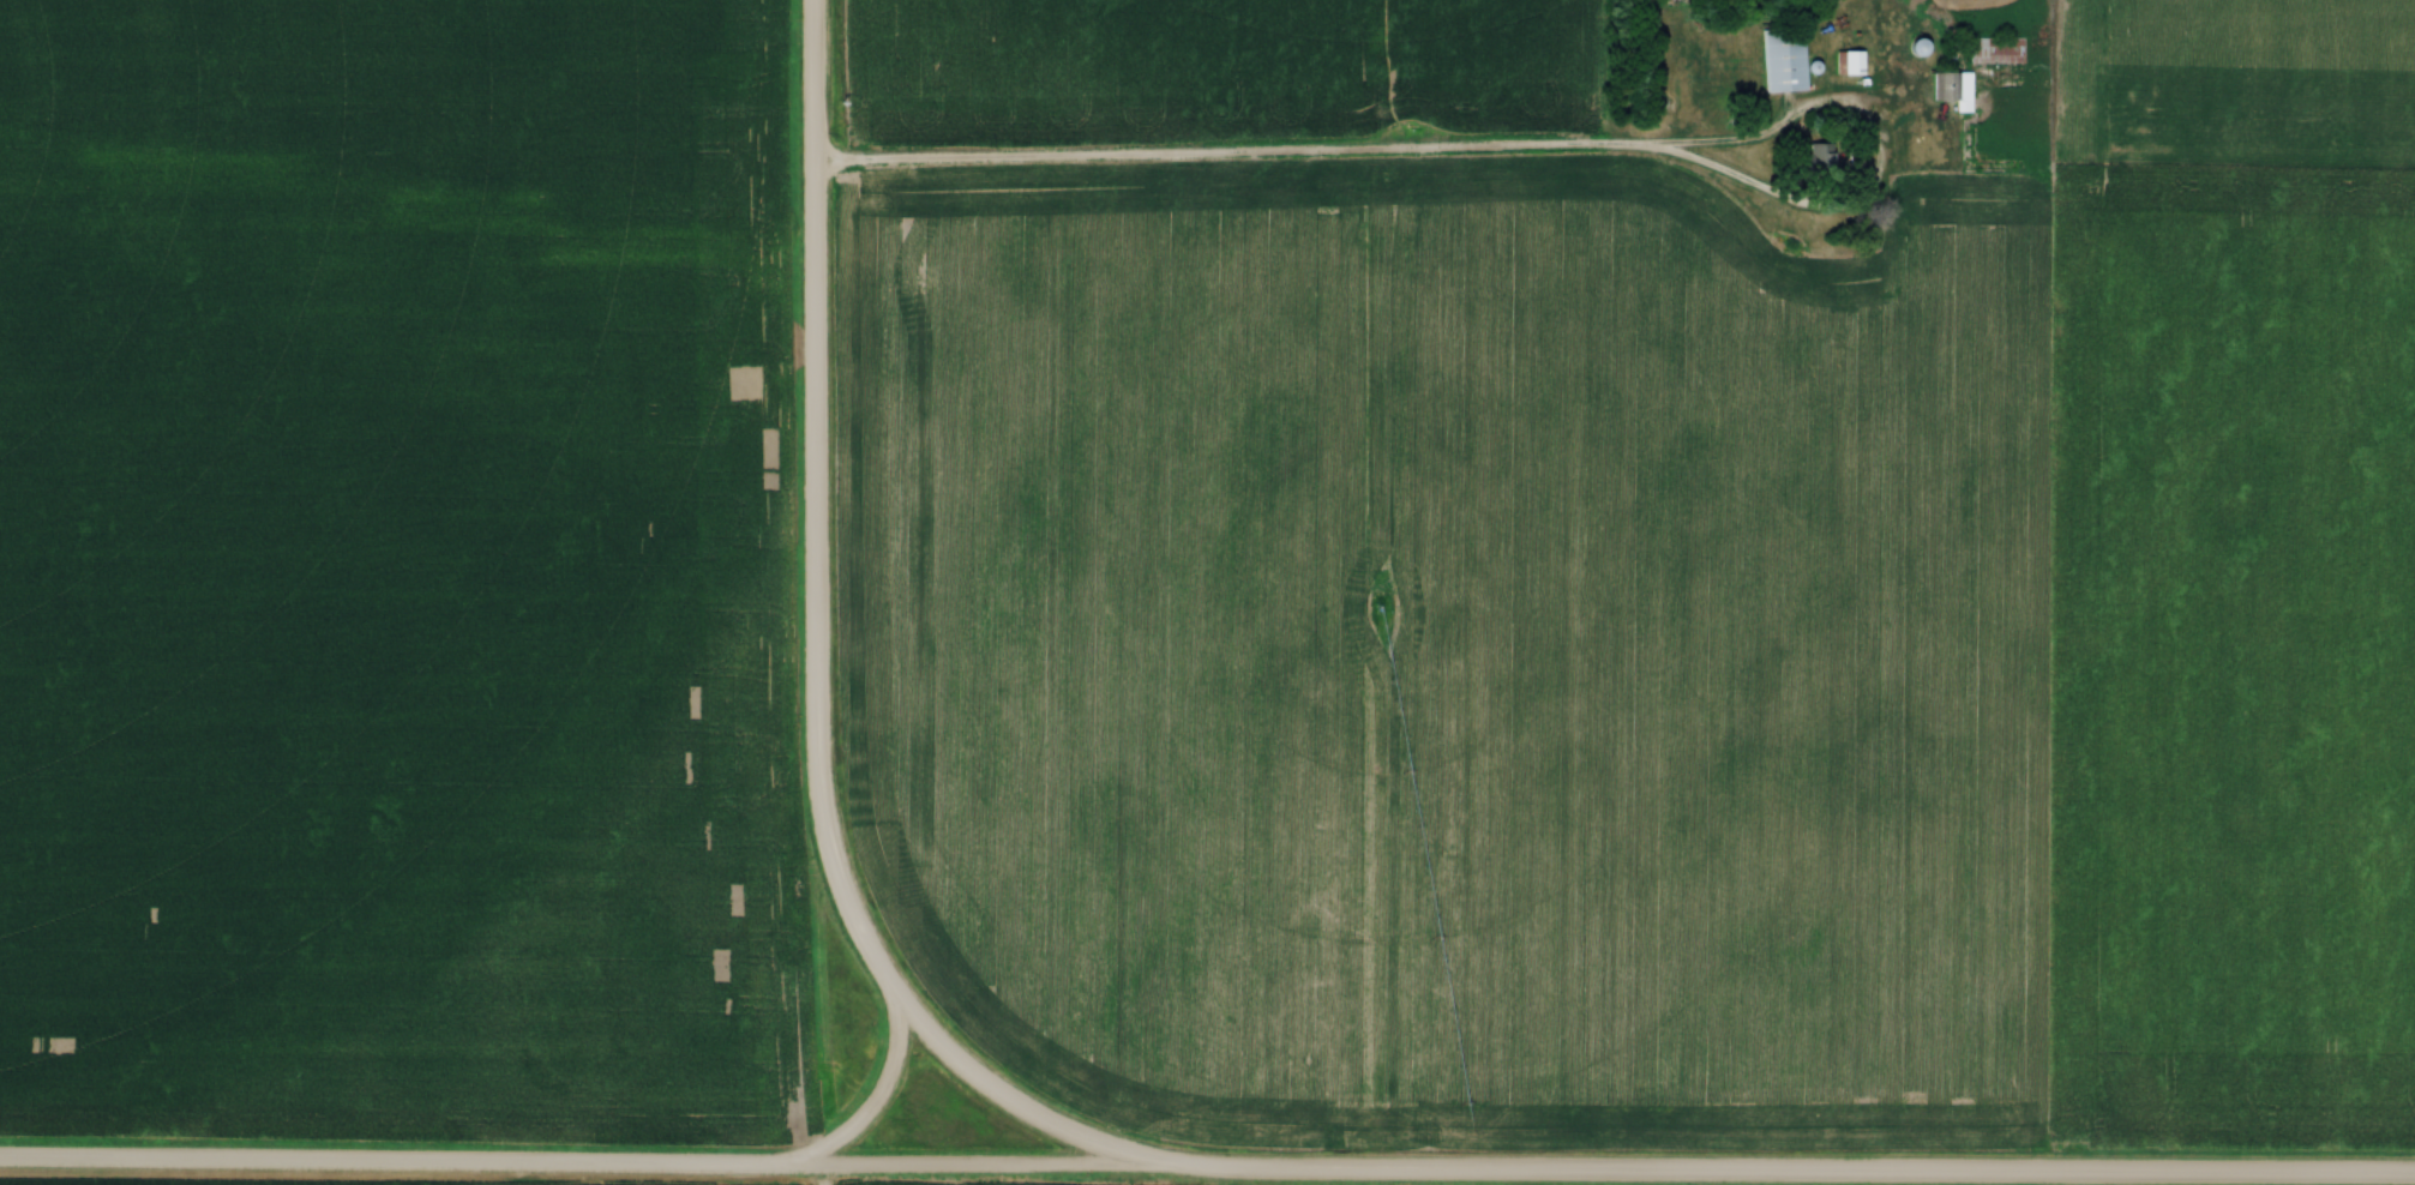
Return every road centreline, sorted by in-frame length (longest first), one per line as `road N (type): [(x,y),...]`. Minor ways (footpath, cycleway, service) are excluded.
road 1 (tertiary): [(1142,1169),(986,1095),(924,1039),(848,918),(828,859),(816,769),(814,0)]
road 2 (tertiary): [(2414,1182),(1142,1169)]
road 3 (residential): [(1142,1169),(0,1163)]
road 4 (residential): [(901,1007),(883,1089),(851,1131),(793,1171)]

